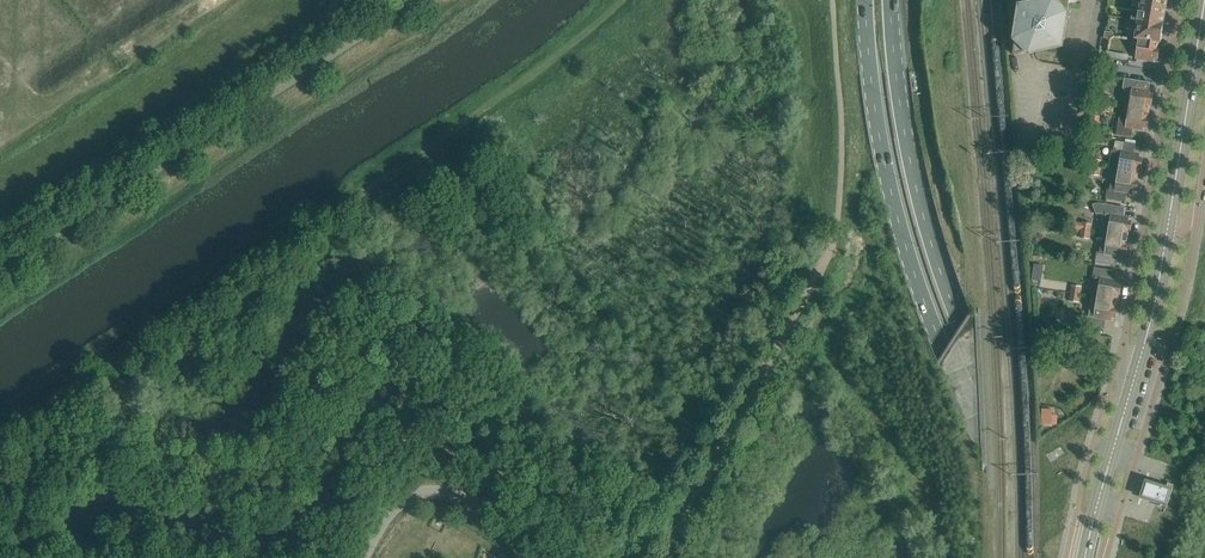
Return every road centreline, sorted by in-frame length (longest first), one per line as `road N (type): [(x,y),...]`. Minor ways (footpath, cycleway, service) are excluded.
road 1 (primary): [(1098,557),(1032,459),(945,286),(904,128),(891,0)]
road 2 (primary): [(866,0),(880,134),(904,244),(968,403),(1065,557)]
road 3 (residential): [(1179,0),(1120,347),(1132,388)]
road 4 (unclassified): [(663,557),(830,249)]
road 5 (secondary): [(1167,238),(1204,1)]
road 6 (unclassified): [(362,557),(384,516),(404,498),(432,492),(460,497),(535,557)]
road 7 (secondary): [(1085,557),(1132,388)]
road 8 (secondary): [(1132,388),(1167,238)]

